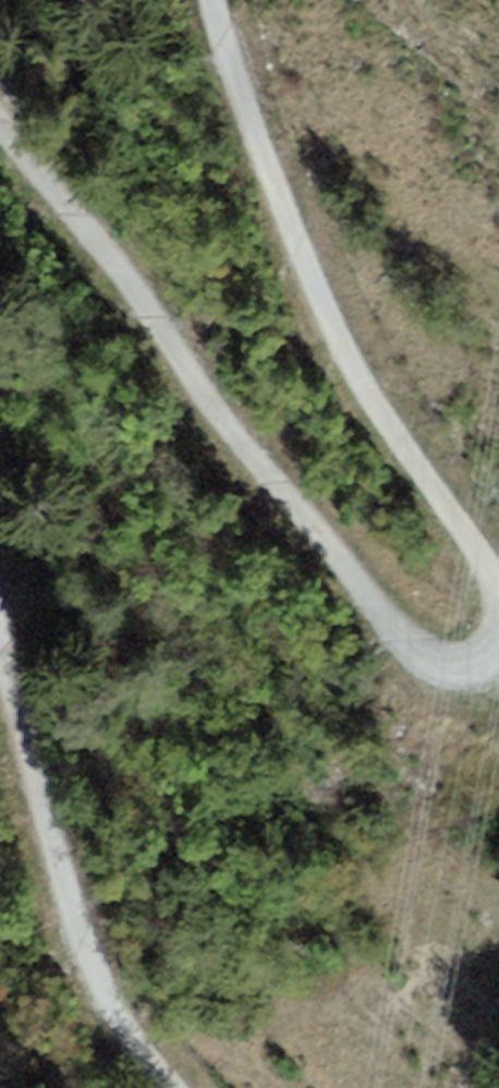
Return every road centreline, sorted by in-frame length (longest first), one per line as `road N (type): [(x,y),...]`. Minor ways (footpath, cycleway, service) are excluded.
road 1 (track): [(0,115),(120,262),(226,428),(372,616),(454,677),(498,660)]
road 2 (track): [(498,616),(467,537),(373,417),(243,110),(210,0)]
road 3 (track): [(158,1087),(88,978),(59,840),(0,633)]

